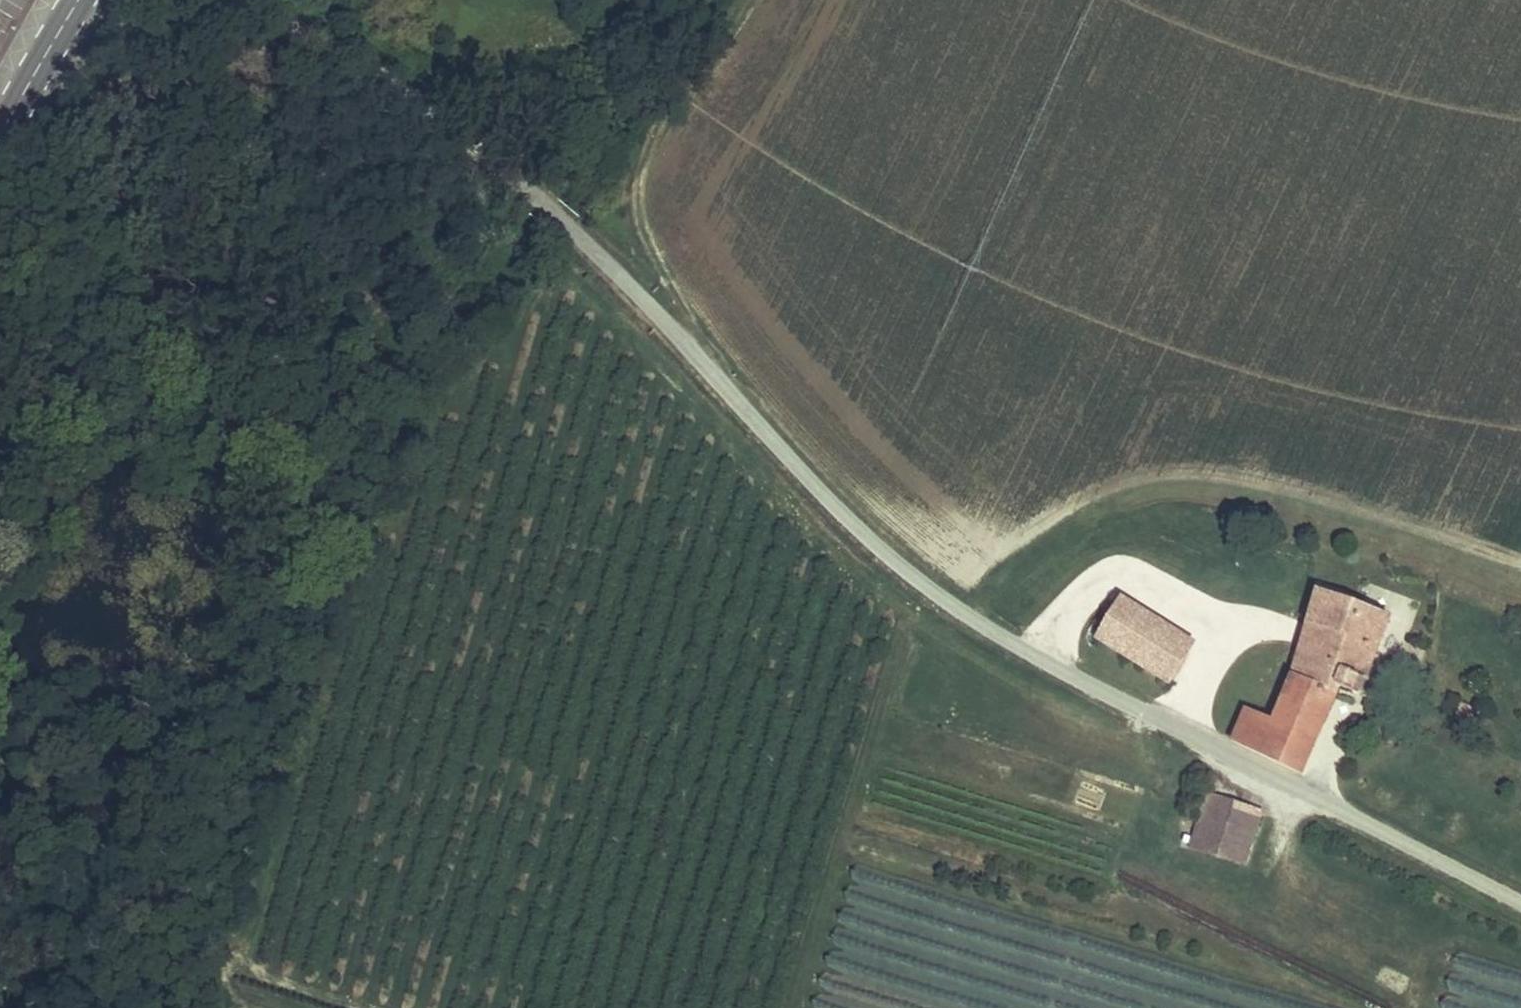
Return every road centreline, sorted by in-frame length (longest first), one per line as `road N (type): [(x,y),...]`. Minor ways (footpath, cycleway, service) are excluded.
road 1 (unclassified): [(1520,901),(1026,653),(921,585),(840,515),(573,226),(217,0)]
road 2 (tertiary): [(0,140),(77,0)]

